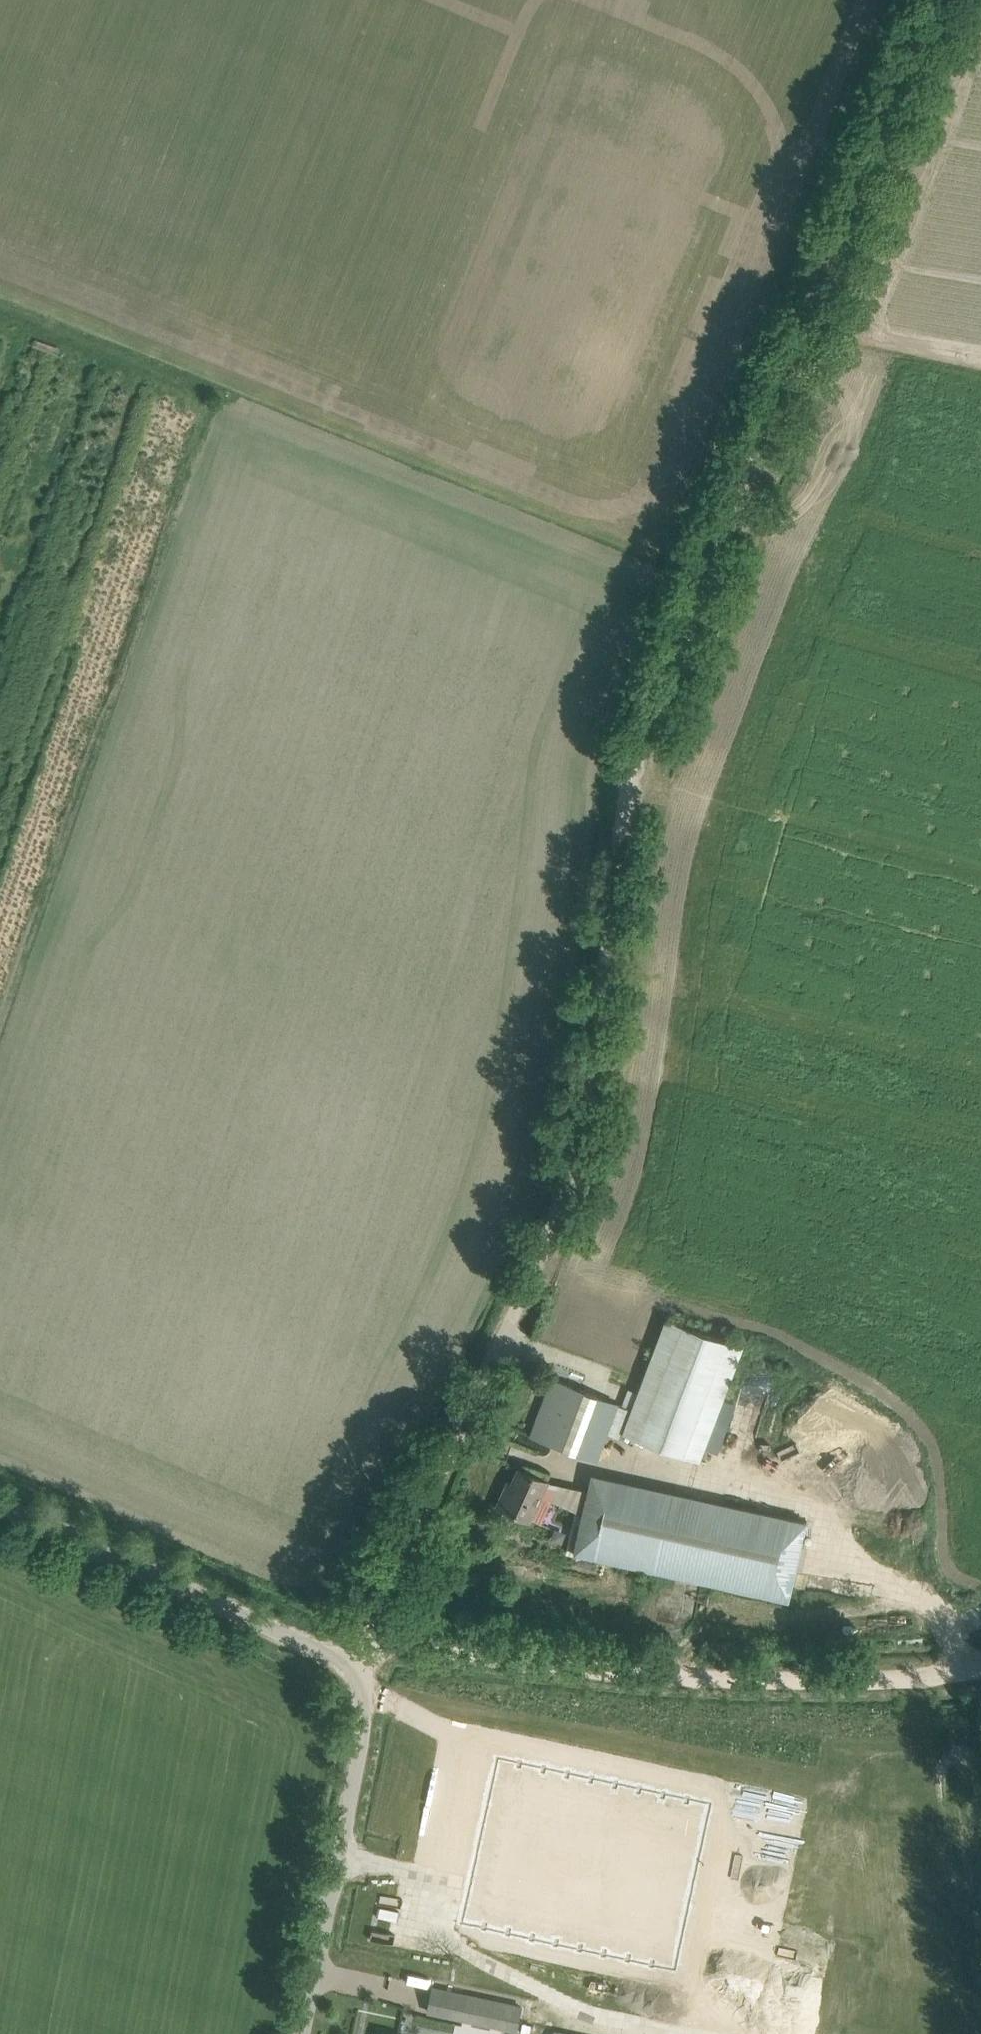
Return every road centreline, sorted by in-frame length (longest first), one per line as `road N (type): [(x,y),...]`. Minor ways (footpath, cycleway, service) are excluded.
road 1 (track): [(938,0),(641,757),(588,1096),(542,1255)]
road 2 (track): [(363,1654),(396,1644),(723,1682),(852,1683),(974,1668)]
road 3 (unclassified): [(542,1255),(363,1654)]
road 4 (unclassified): [(363,1654),(323,1651),(0,1506)]
road 5 (unclassified): [(303,2033),(363,1727),(363,1654)]

